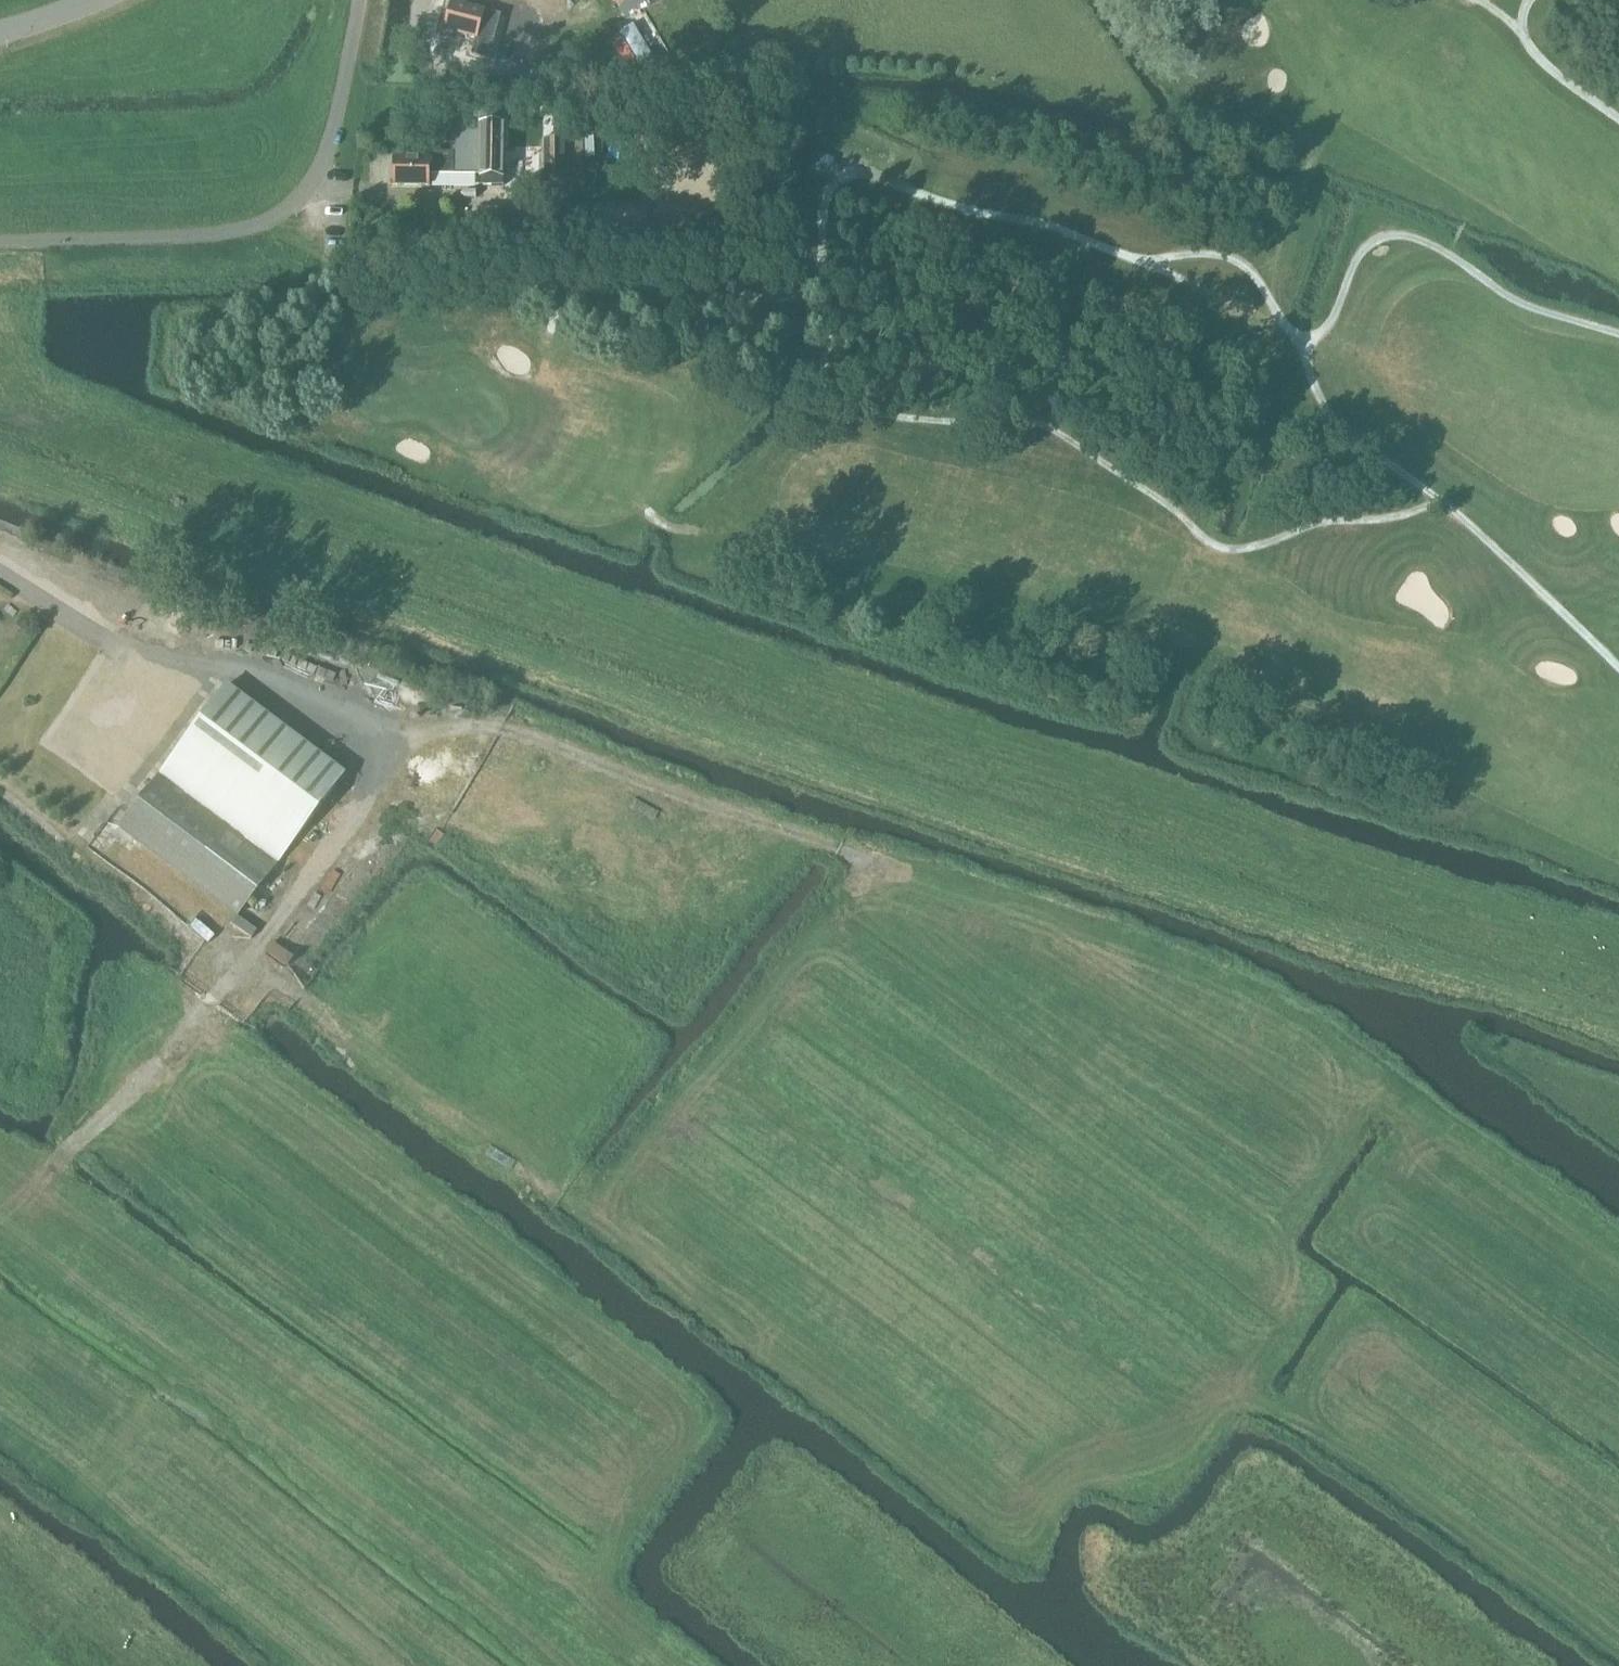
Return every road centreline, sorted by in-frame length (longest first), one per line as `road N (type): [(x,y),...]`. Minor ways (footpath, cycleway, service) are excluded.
road 1 (unclassified): [(359,0),(341,115),(309,201),(267,226),(0,246)]
road 2 (unclassified): [(0,578),(117,660)]

